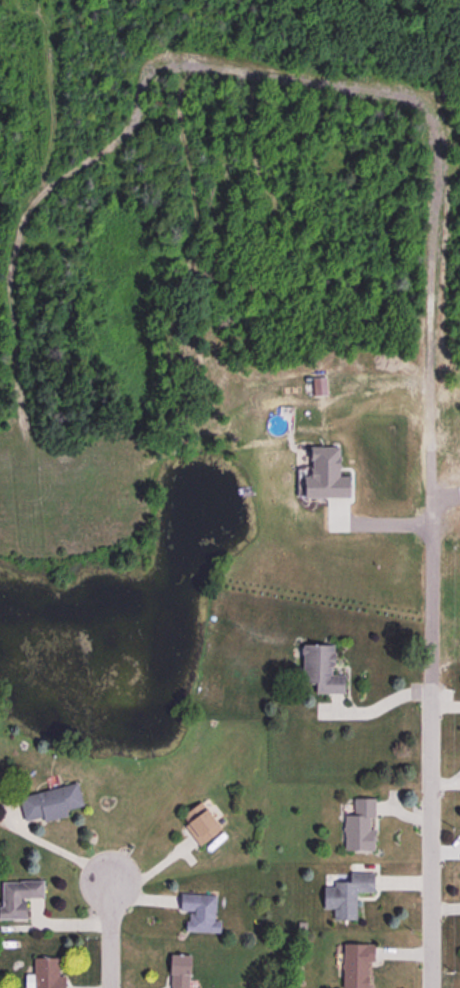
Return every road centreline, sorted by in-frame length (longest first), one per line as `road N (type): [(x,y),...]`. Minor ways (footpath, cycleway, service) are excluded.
road 1 (residential): [(429,318),(432,987)]

